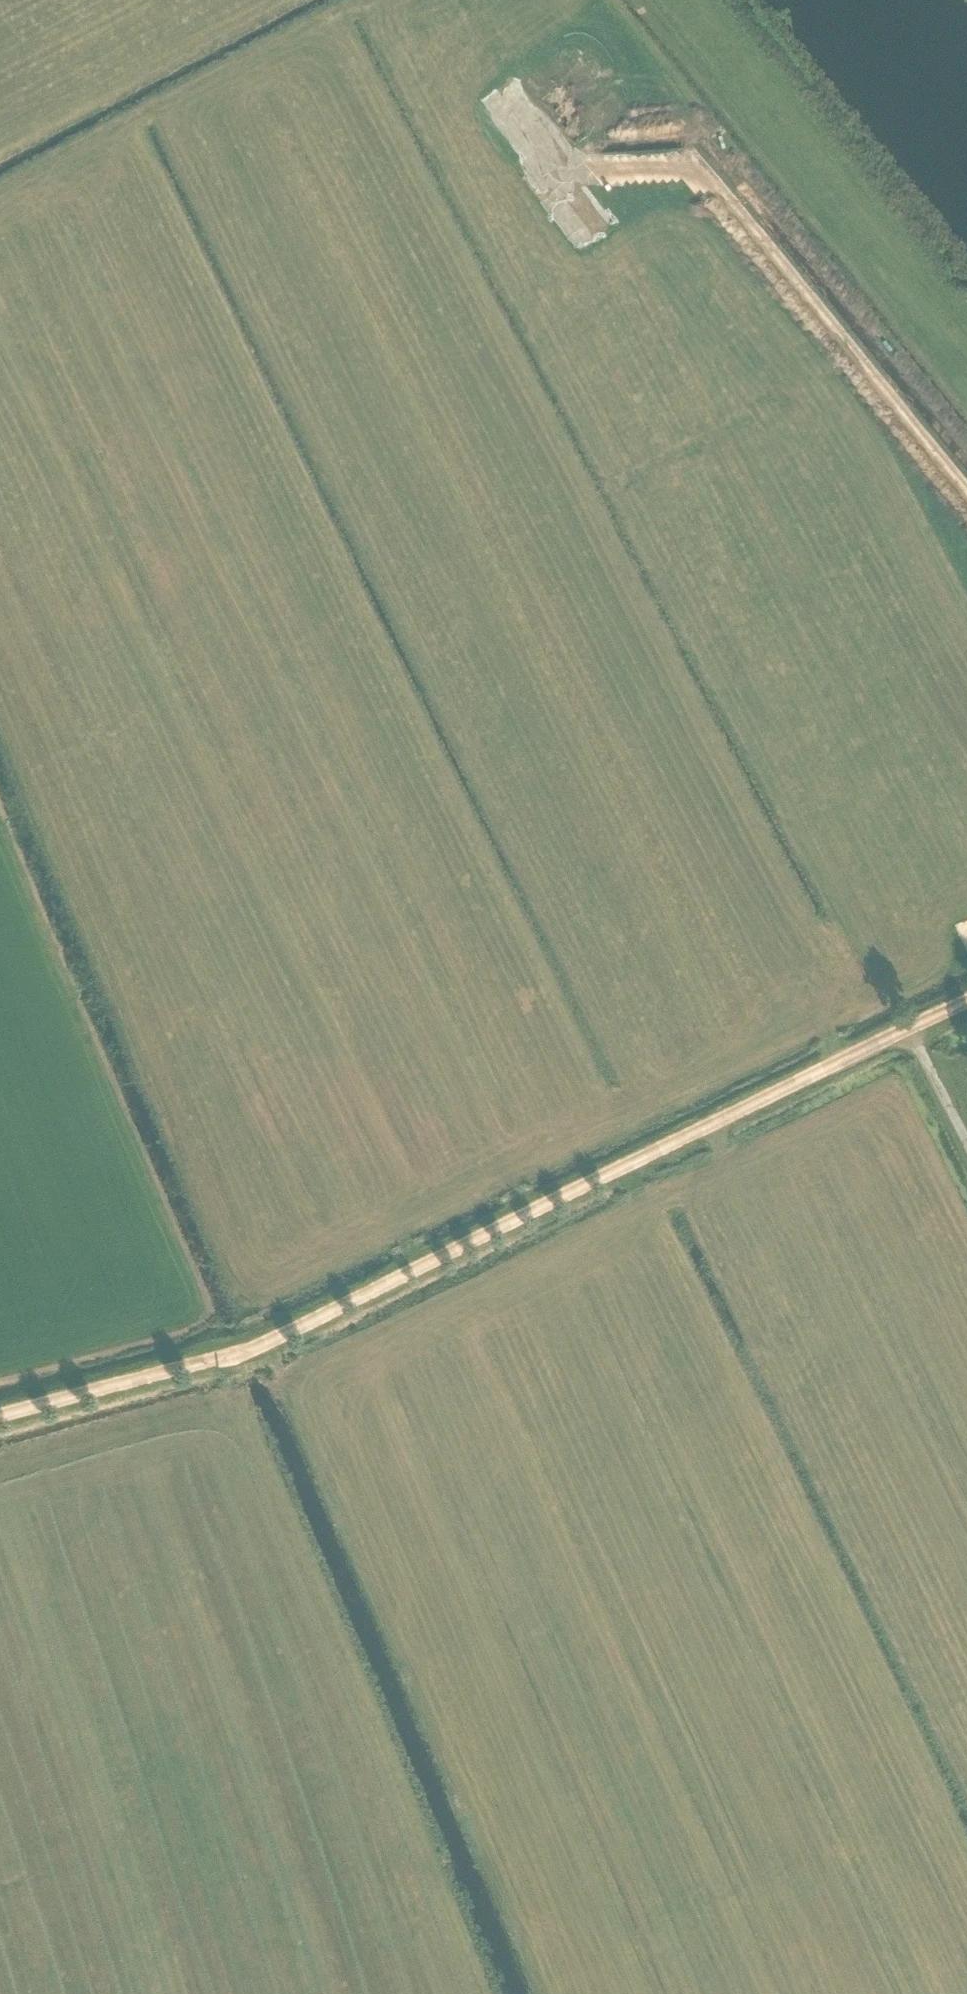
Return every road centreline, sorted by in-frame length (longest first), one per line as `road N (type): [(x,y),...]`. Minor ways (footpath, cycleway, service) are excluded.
road 1 (unclassified): [(0,1409),(331,1315),(966,1000)]

